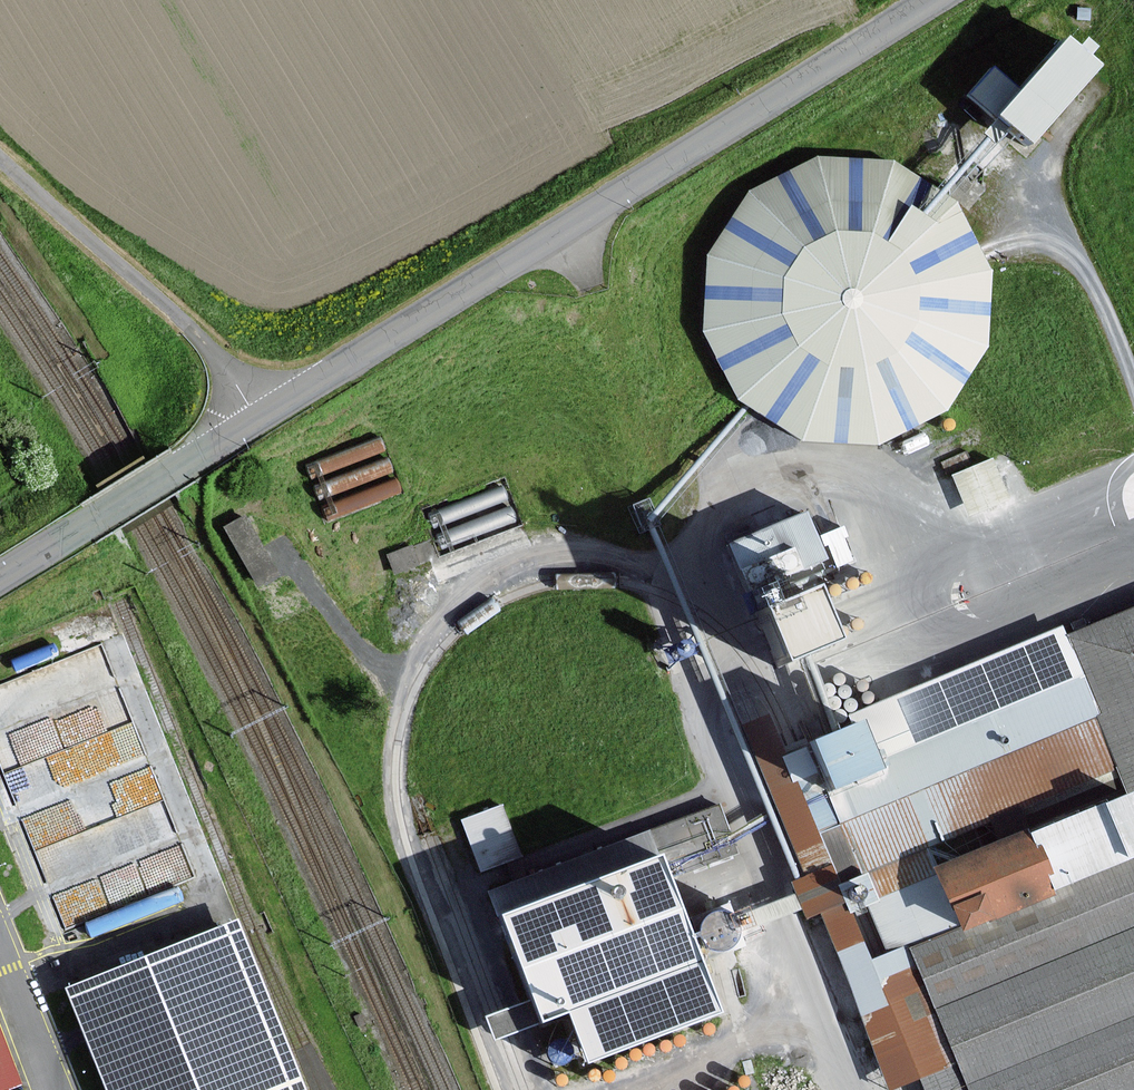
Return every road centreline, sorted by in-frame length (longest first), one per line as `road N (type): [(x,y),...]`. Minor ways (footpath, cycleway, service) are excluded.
road 1 (unclassified): [(255,419),(482,288),(933,0)]
road 2 (unclassified): [(0,159),(193,332),(255,419)]
road 3 (track): [(564,235),(698,553)]
road 4 (unclassified): [(0,576),(255,419)]

